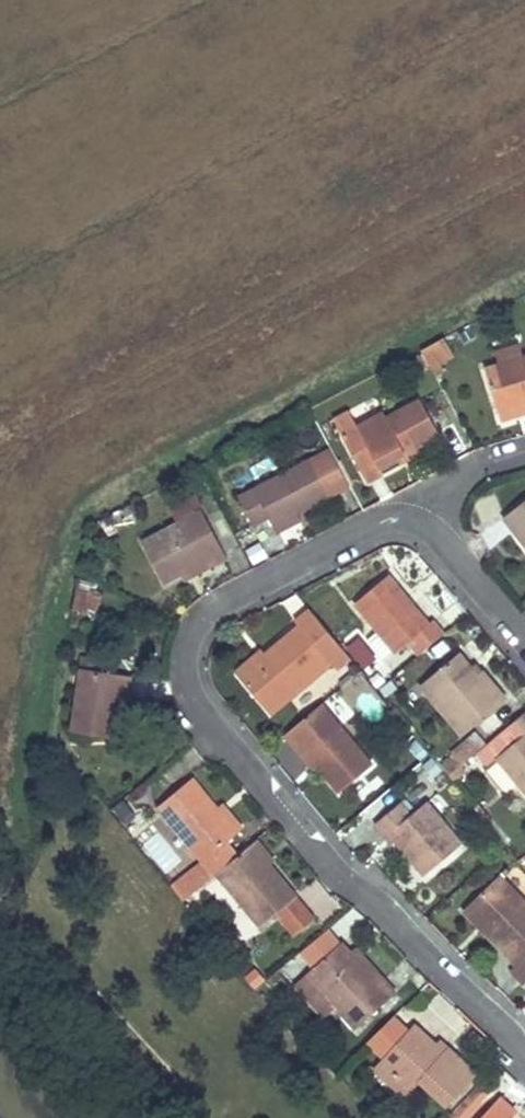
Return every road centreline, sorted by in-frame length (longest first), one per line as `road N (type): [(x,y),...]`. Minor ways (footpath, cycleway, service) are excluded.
road 1 (residential): [(524,1049),(206,711),(192,665),(220,606),(414,521)]
road 2 (residential): [(414,521),(524,647)]
road 3 (residential): [(414,521),(524,473)]

